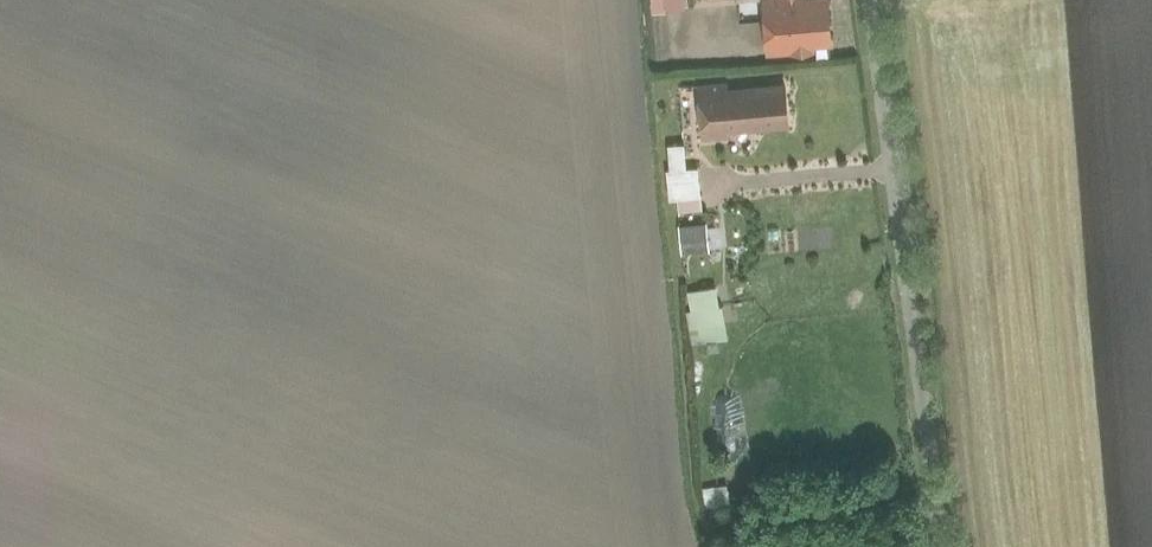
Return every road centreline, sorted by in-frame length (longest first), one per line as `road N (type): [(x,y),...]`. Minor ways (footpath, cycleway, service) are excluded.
road 1 (unclassified): [(877,0),(944,546)]

